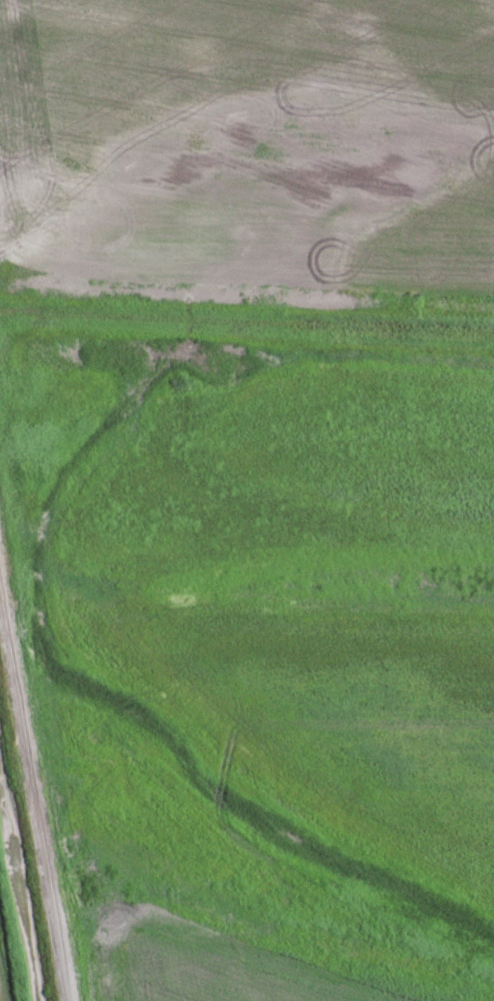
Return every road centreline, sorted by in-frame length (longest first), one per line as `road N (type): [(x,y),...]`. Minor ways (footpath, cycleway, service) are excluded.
road 1 (residential): [(69,1000),(0,587)]

